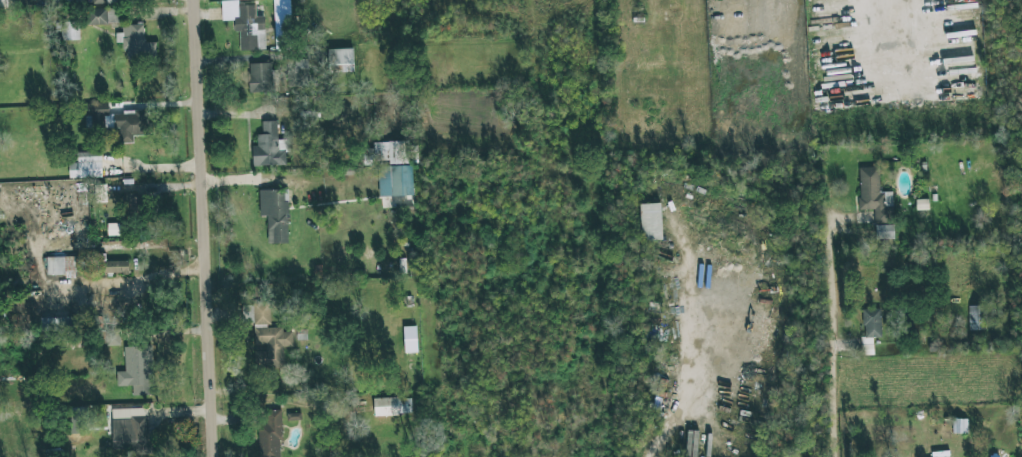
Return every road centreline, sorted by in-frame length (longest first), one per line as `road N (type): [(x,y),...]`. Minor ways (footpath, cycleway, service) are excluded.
road 1 (residential): [(195,0),(214,456)]

